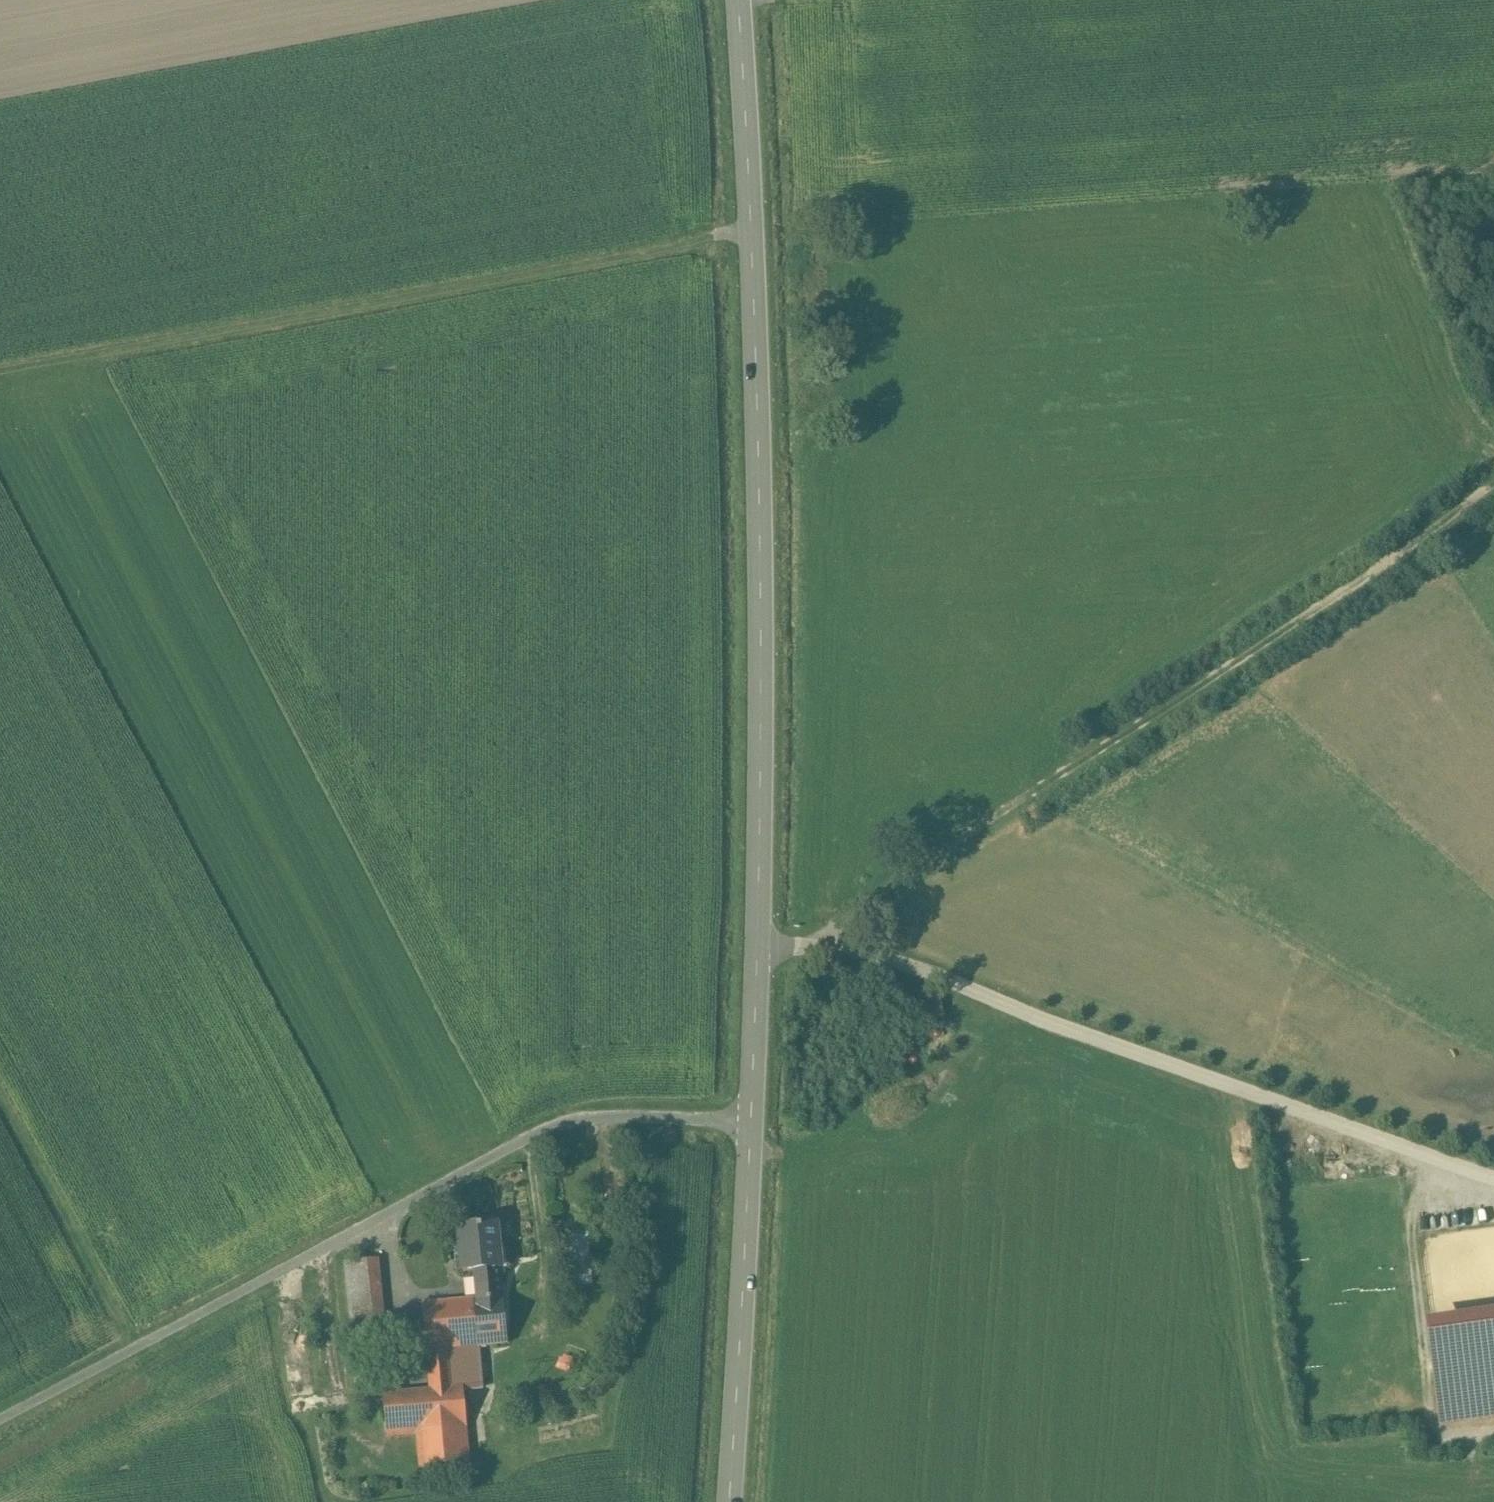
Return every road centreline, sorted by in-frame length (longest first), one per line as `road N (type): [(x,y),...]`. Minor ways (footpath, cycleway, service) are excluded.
road 1 (tertiary): [(738,0),(756,226),(761,595),(758,943),(729,1501)]
road 2 (track): [(809,946),(1493,483)]
road 3 (track): [(0,367),(756,226)]
road 4 (track): [(0,1083),(135,1349)]

